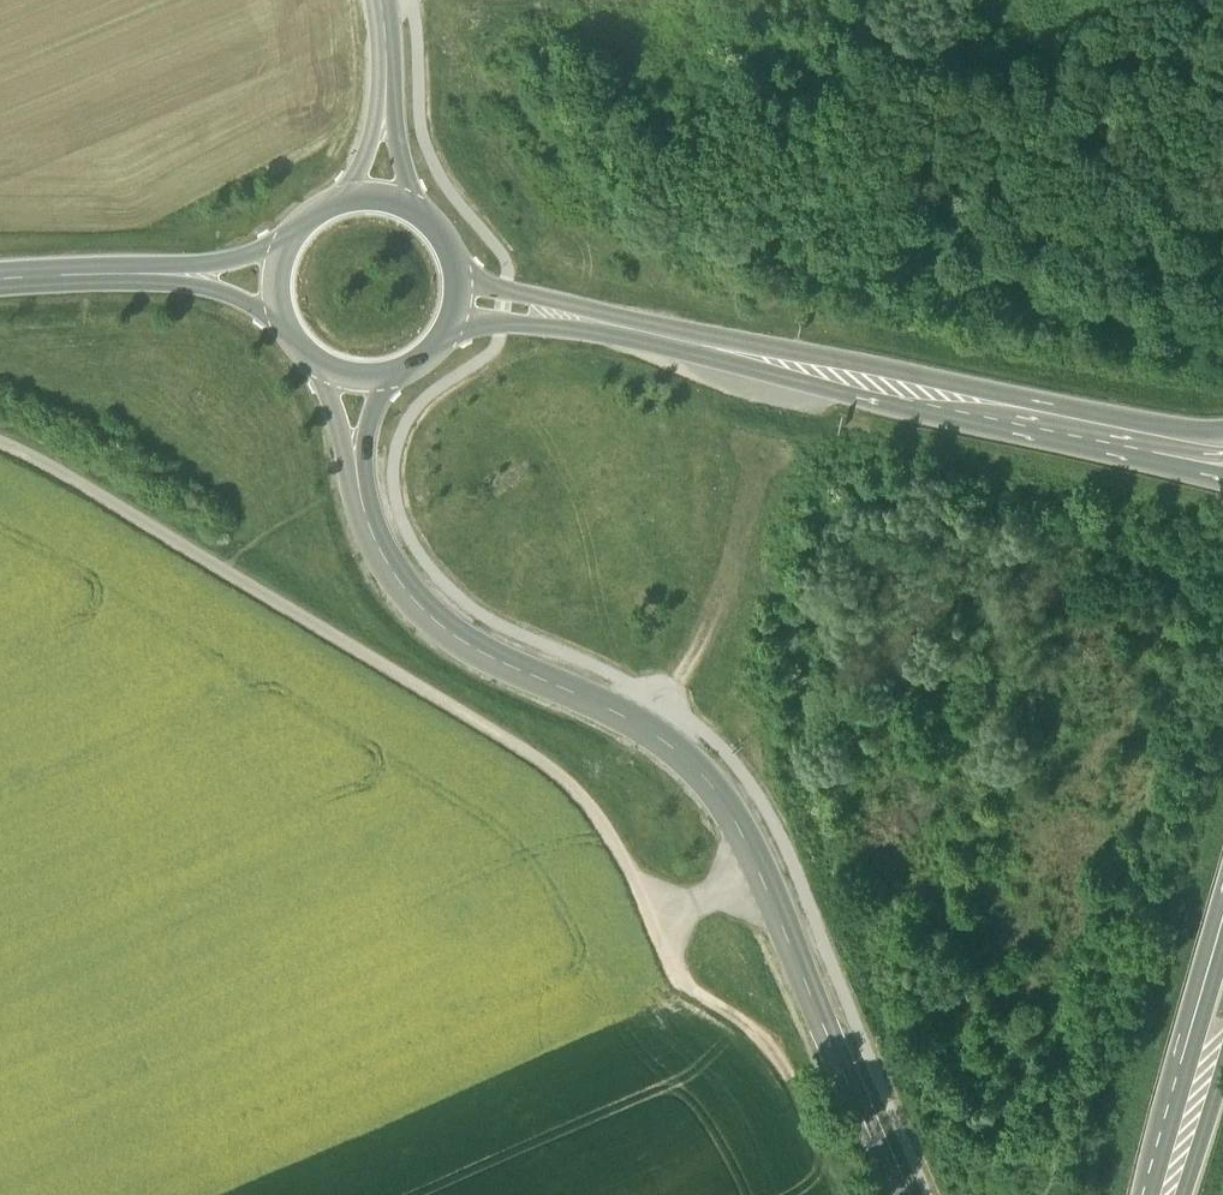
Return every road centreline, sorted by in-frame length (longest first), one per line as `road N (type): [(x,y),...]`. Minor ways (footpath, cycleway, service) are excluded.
road 1 (track): [(852,1194),(785,1043),(686,964),(594,796),(407,669),(66,461)]
road 2 (tertiary): [(907,1194),(810,967),(729,811),(688,760),(632,720),(465,644),(400,583),(369,518),(354,457),(354,377)]
road 3 (secondary): [(457,295),(1144,441)]
road 4 (track): [(648,731),(693,653),(744,532),(766,437)]
road 5 (secondary): [(275,278),(122,273),(0,284)]
road 6 (tertiary): [(382,0),(378,196)]
road 7 (primary): [(1172,1194),(1222,1025)]
road 8 (secondary): [(378,196),(338,198),(304,218),(282,248),(275,278)]
road 9 (secondary): [(354,377),(418,361),(446,331),(457,295)]
road 10 (secondary): [(457,295),(452,255),(433,223),(378,196)]
road 11 (secondary): [(275,278),(276,307),(298,348),(354,377)]

